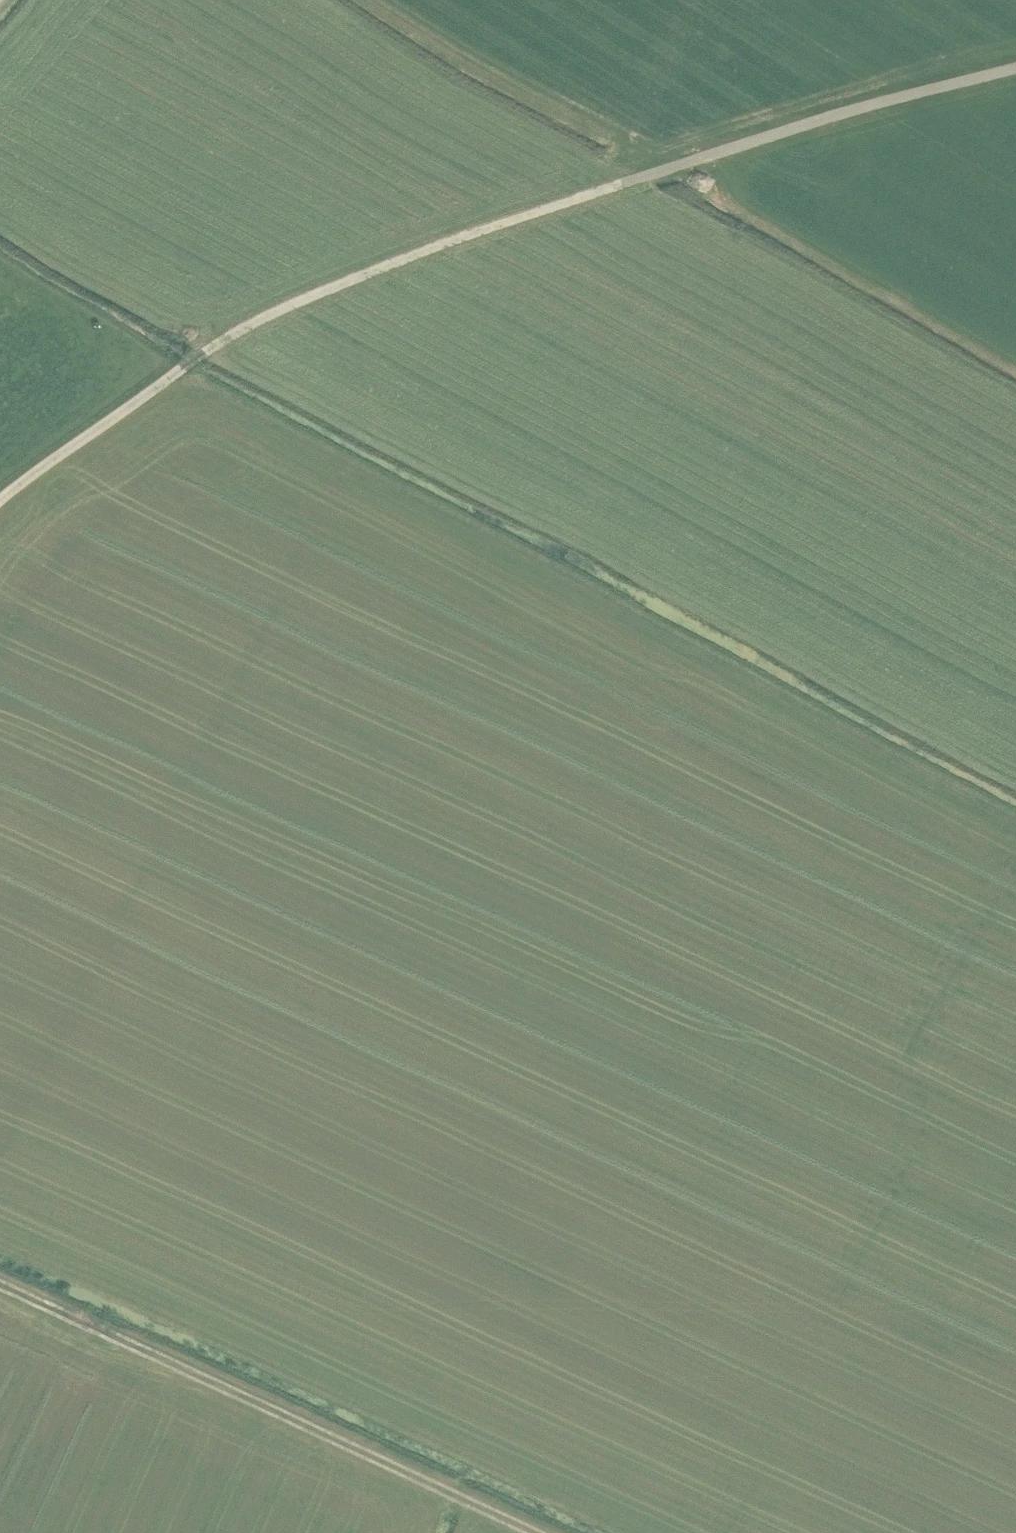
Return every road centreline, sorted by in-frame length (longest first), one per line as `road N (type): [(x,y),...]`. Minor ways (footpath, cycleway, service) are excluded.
road 1 (track): [(0,1286),(531,1532)]

